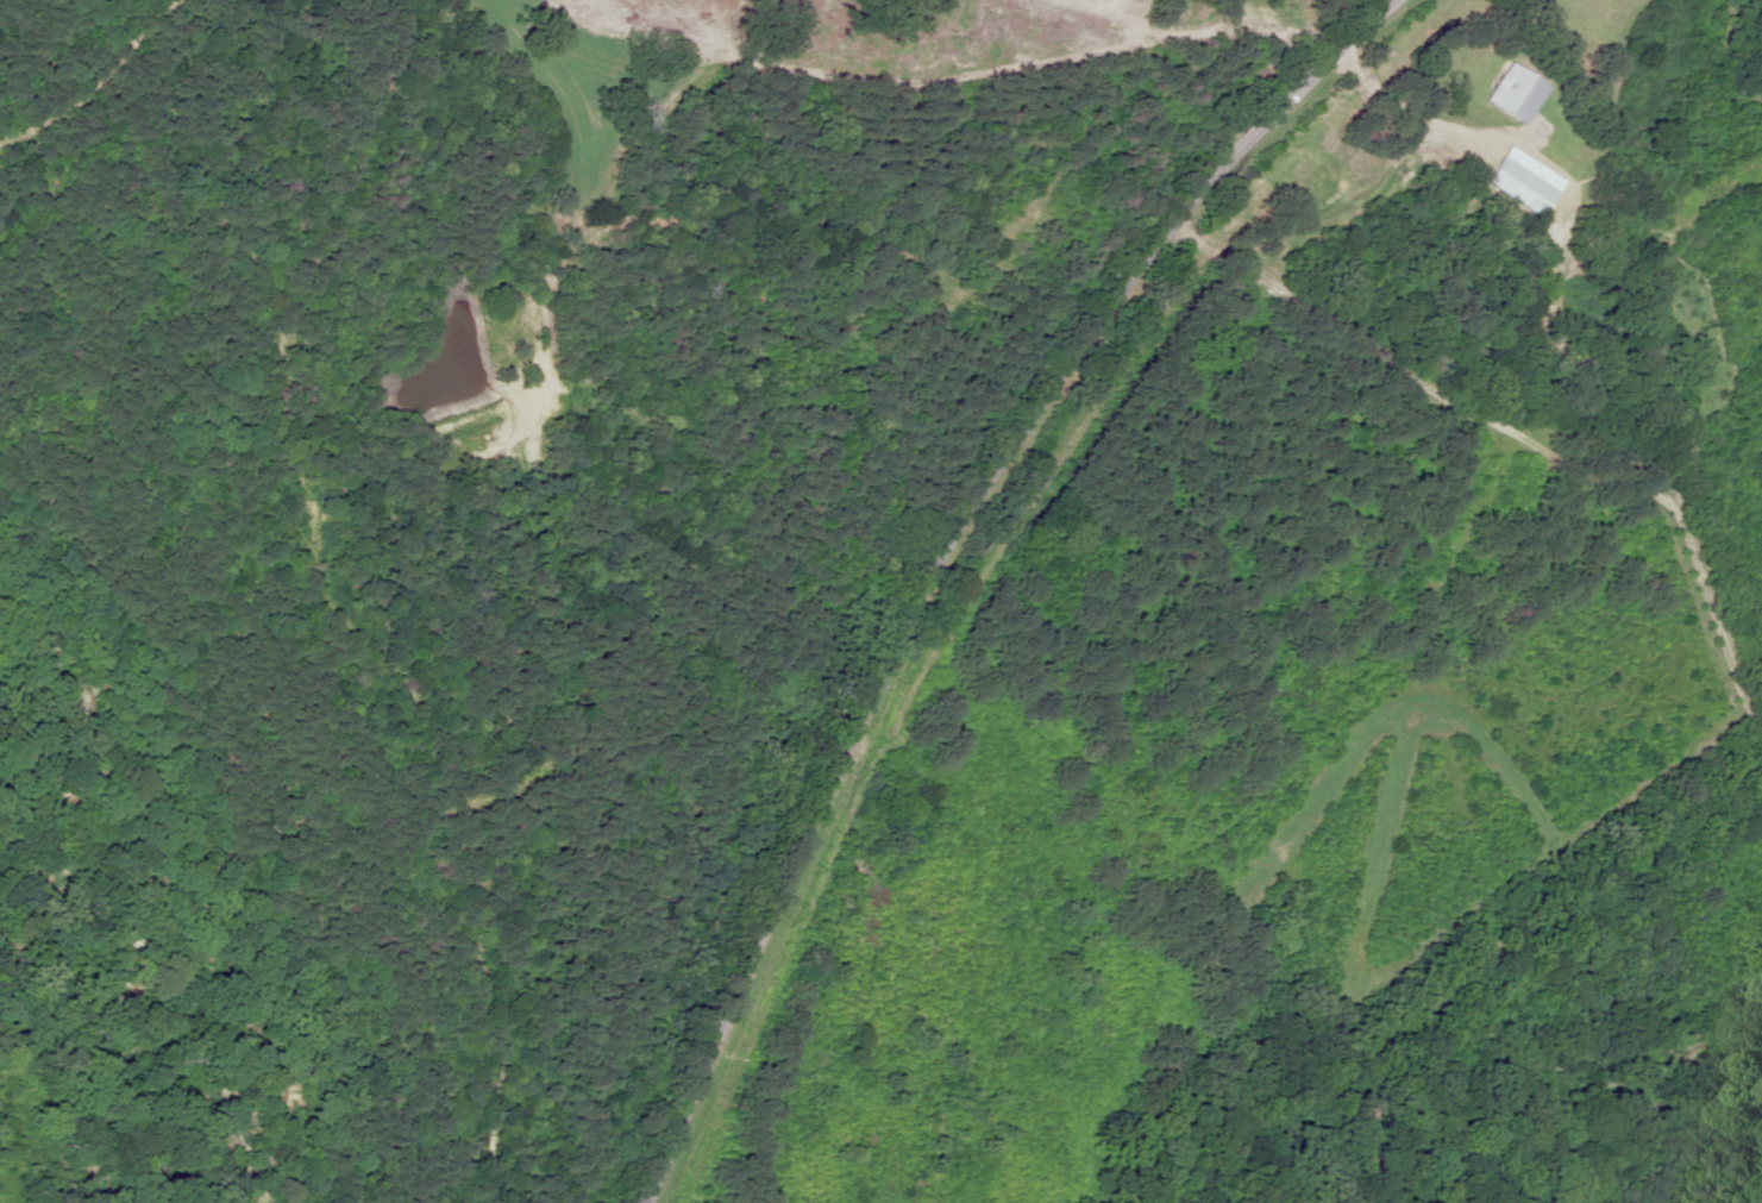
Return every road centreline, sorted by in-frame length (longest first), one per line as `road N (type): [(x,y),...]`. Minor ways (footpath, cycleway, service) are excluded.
road 1 (residential): [(642,1202),(907,658),(1152,246),(1196,199)]
road 2 (residential): [(1761,642),(1706,502),(1658,437),(1196,199)]
road 3 (residential): [(1196,199),(1211,167),(1386,0)]

